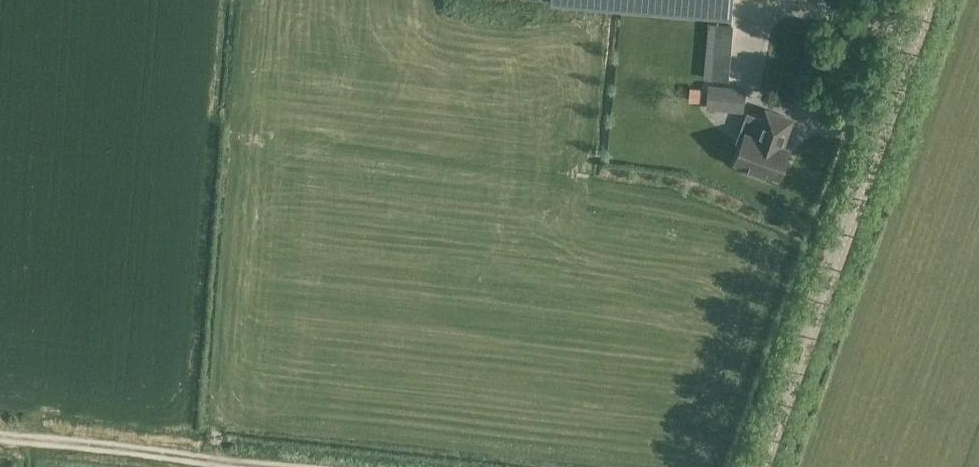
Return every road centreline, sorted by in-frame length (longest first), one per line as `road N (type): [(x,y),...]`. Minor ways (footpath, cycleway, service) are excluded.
road 1 (tertiary): [(756,466),(928,0)]
road 2 (track): [(0,429),(335,466)]

